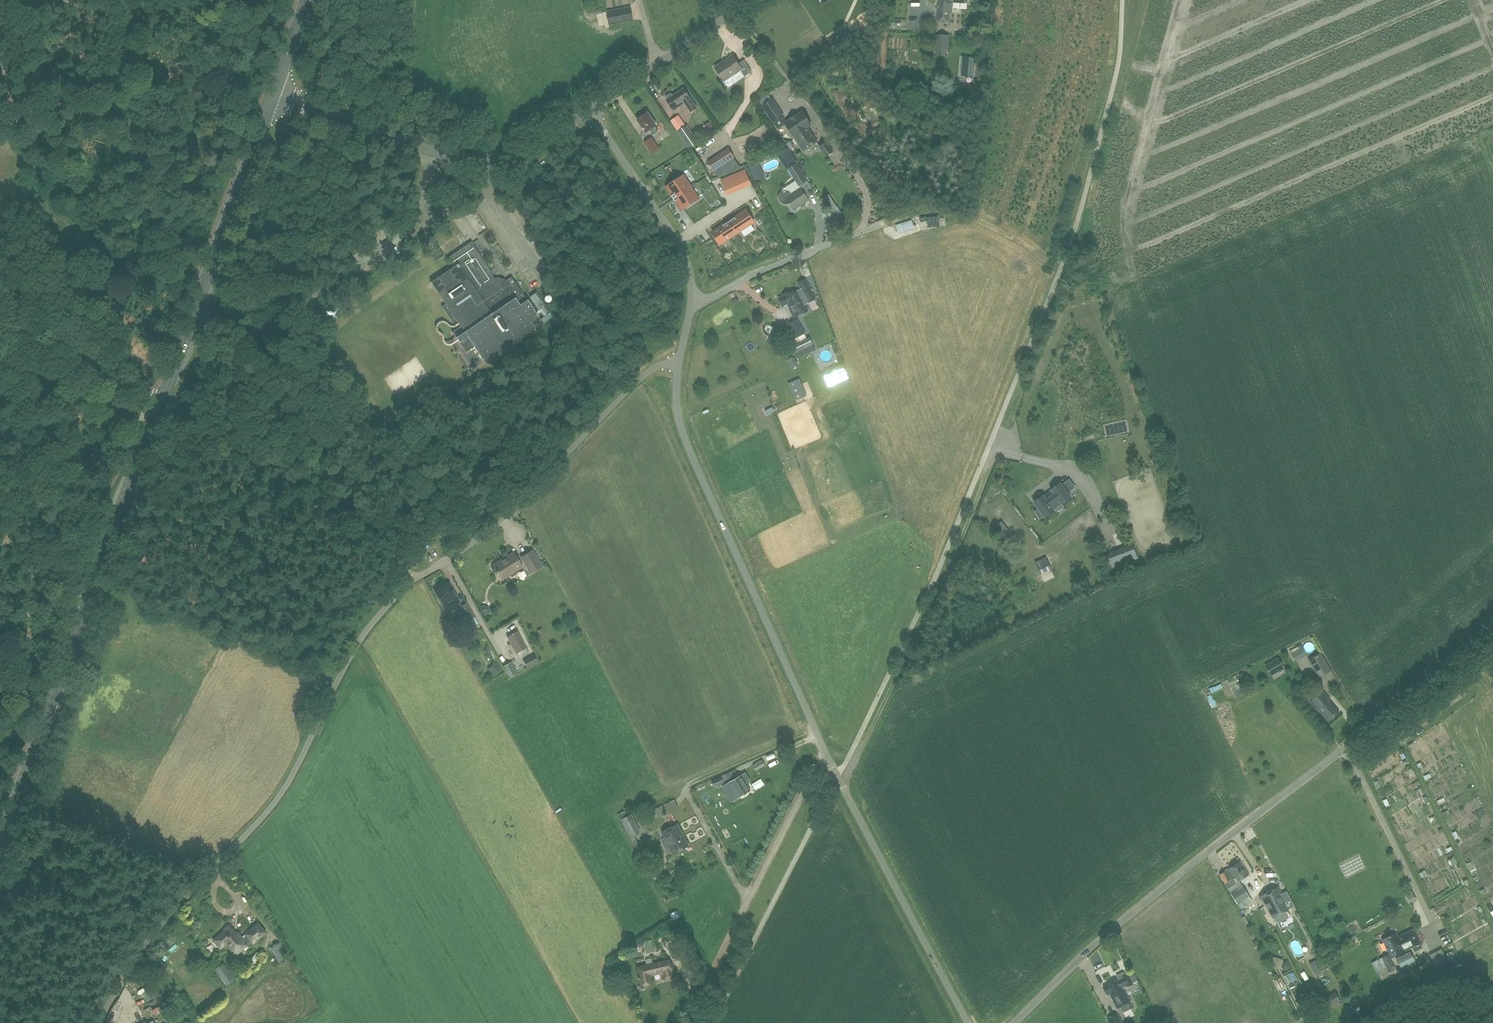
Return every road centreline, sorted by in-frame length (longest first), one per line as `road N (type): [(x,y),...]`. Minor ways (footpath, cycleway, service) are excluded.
road 1 (unclassified): [(100,1022),(149,939),(283,790),(381,610),(483,535),(650,368),(681,357)]
road 2 (unclassified): [(969,1022),(828,758),(686,441),(678,421),(681,357)]
road 3 (unclassified): [(1013,1022),(1084,953),(1350,743),(1492,615)]
road 4 (secondary): [(0,844),(161,401)]
road 5 (unclassified): [(590,110),(526,153),(469,160),(272,94)]
road 6 (secondary): [(161,401),(272,94)]
road 7 (track): [(416,577),(375,527),(287,488),(172,403)]
road 8 (unclassified): [(692,298),(678,250),(590,110)]
road 9 (residential): [(876,225),(692,298)]
road 10 (unclassified): [(754,0),(590,110)]
road 11 (track): [(1447,654),(1462,692),(1366,764)]

